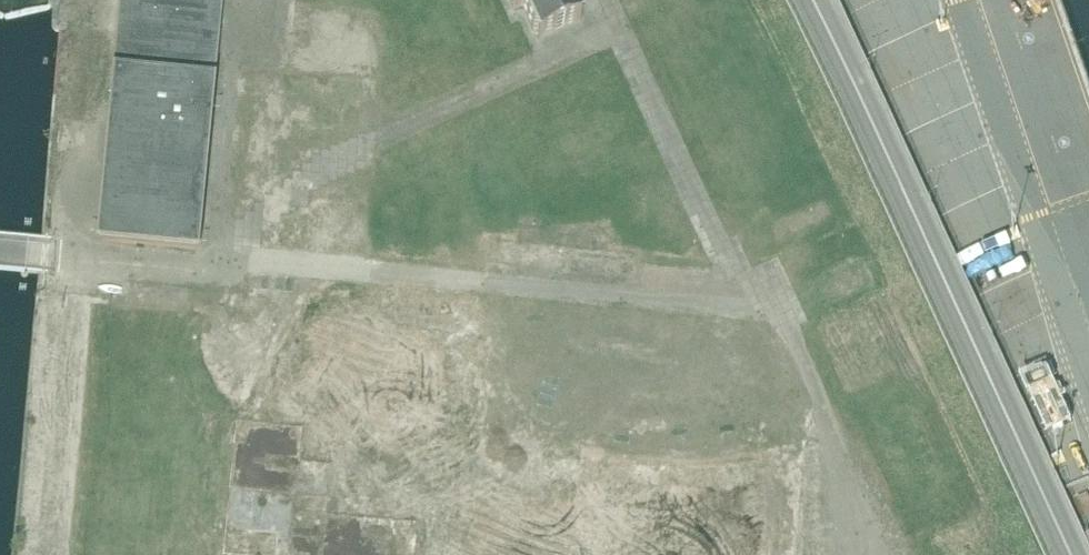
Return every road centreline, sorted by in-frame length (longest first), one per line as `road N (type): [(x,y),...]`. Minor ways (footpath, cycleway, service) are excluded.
road 1 (unclassified): [(220,272),(751,308),(785,320),(889,554)]
road 2 (tertiary): [(1070,554),(813,0)]
road 3 (unclassified): [(220,272),(0,249)]

